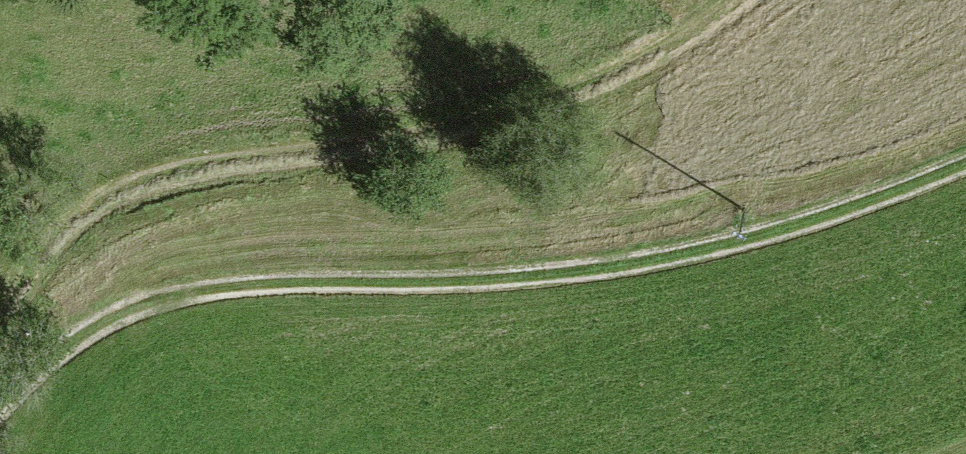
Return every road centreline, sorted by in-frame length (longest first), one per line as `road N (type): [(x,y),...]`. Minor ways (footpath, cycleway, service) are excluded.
road 1 (track): [(0,413),(81,340),(188,305),(485,293),(645,271),(863,217),(965,173)]
road 2 (track): [(0,367),(37,277),(86,229),(165,182),(368,159),(500,130),(639,75),(750,0)]

